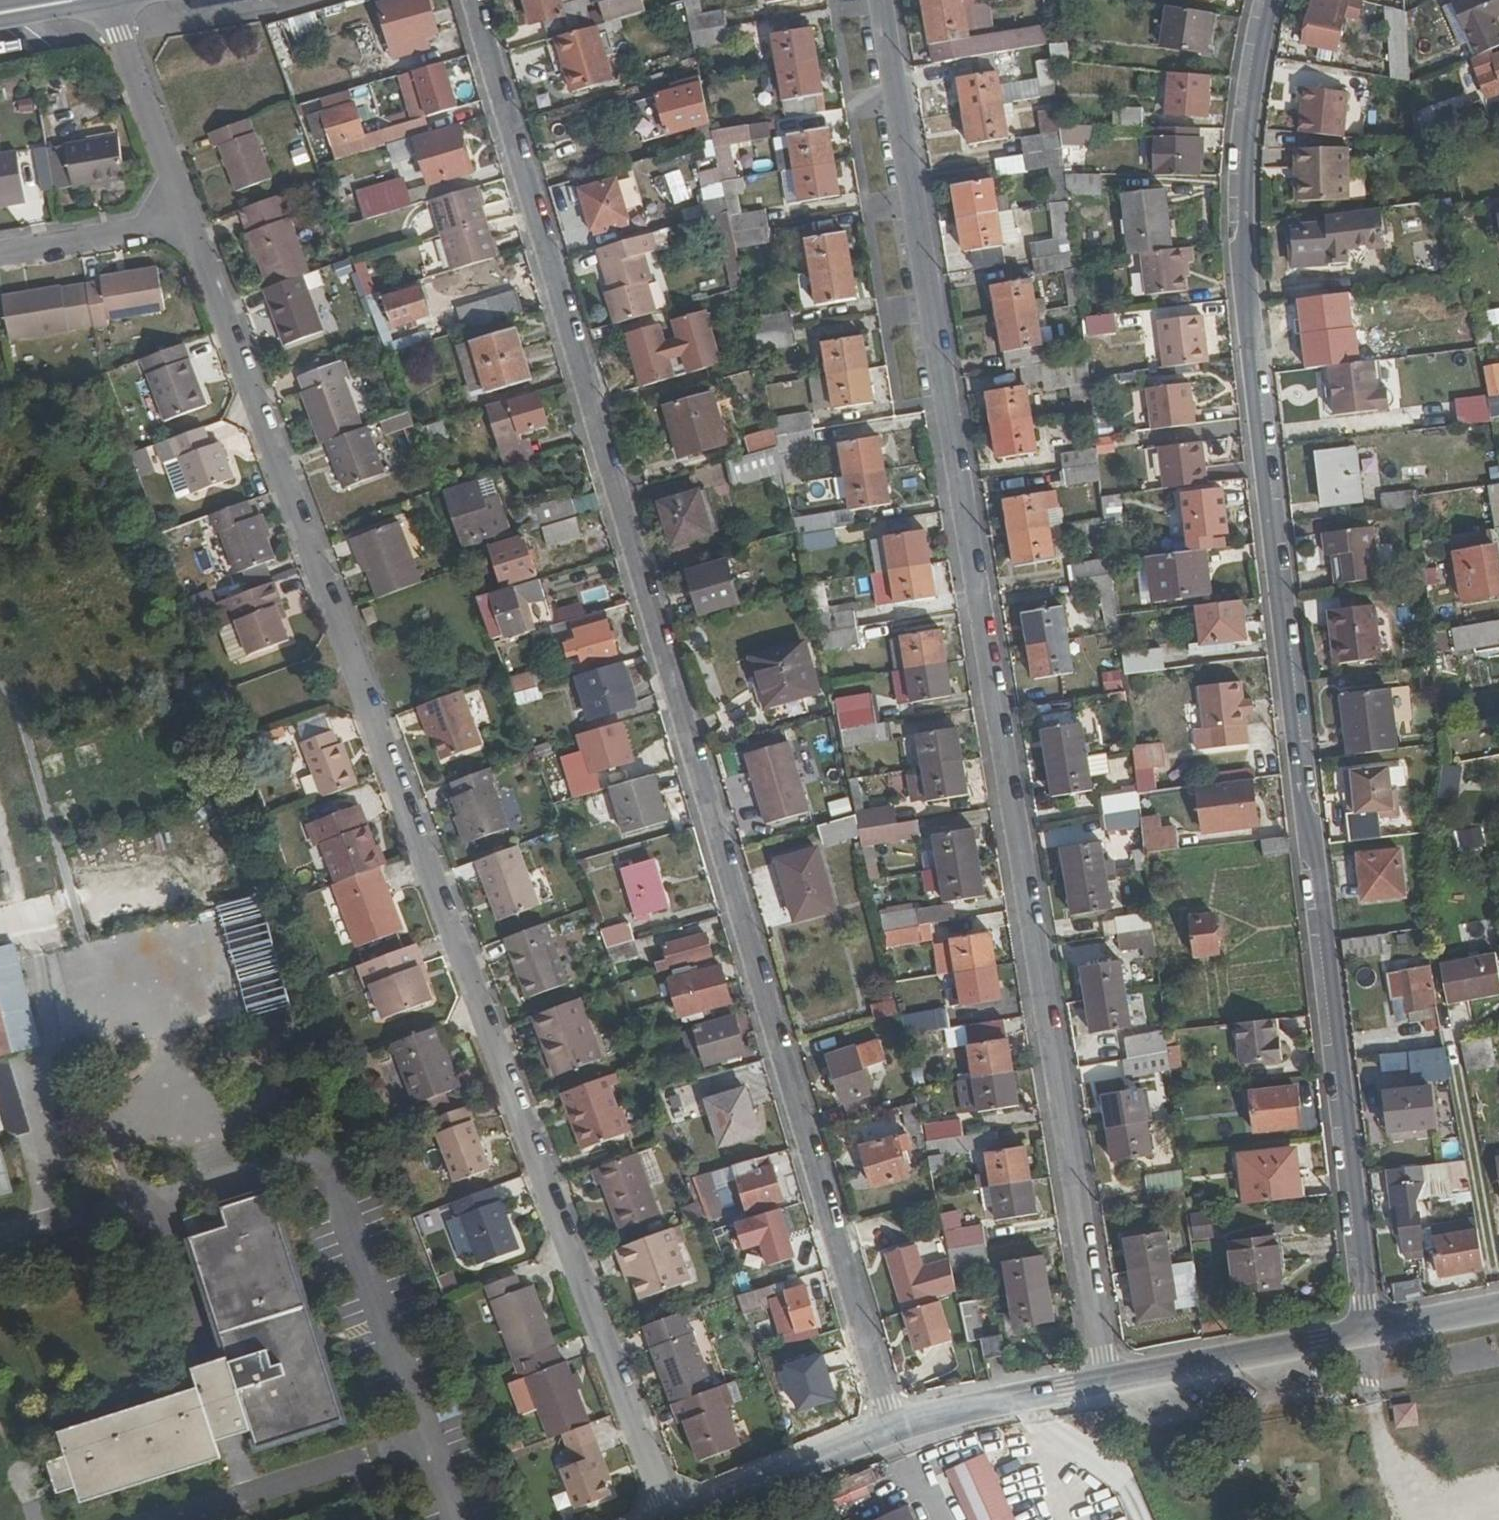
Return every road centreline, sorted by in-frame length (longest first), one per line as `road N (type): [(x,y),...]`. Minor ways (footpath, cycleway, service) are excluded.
road 1 (residential): [(473,0),(892,1428)]
road 2 (residential): [(881,0),(1107,1382)]
road 3 (residential): [(669,1518),(187,217)]
road 4 (residential): [(1272,0),(1248,135),(1240,255),(1368,1332)]
road 5 (residential): [(1107,1382),(1368,1332)]
road 6 (residential): [(669,1518),(892,1428)]
road 7 (residential): [(187,217),(110,0)]
road 8 (residential): [(892,1428),(1107,1382)]
road 9 (residential): [(0,250),(187,217)]
road 10 (residential): [(1368,1332),(1498,1310)]

